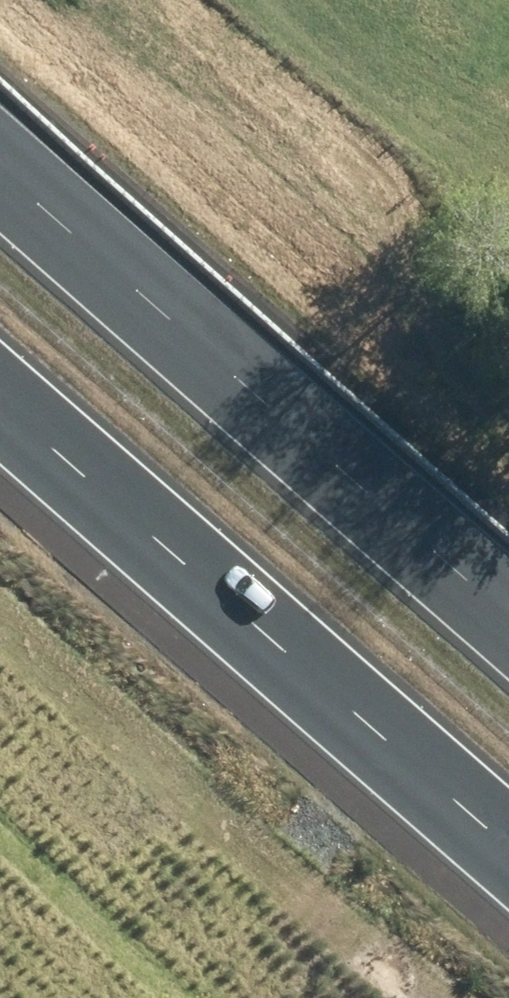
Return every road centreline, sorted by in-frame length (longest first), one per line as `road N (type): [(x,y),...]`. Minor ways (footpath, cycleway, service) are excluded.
road 1 (motorway): [(0,143),(508,593)]
road 2 (motorway): [(508,790),(0,343)]

